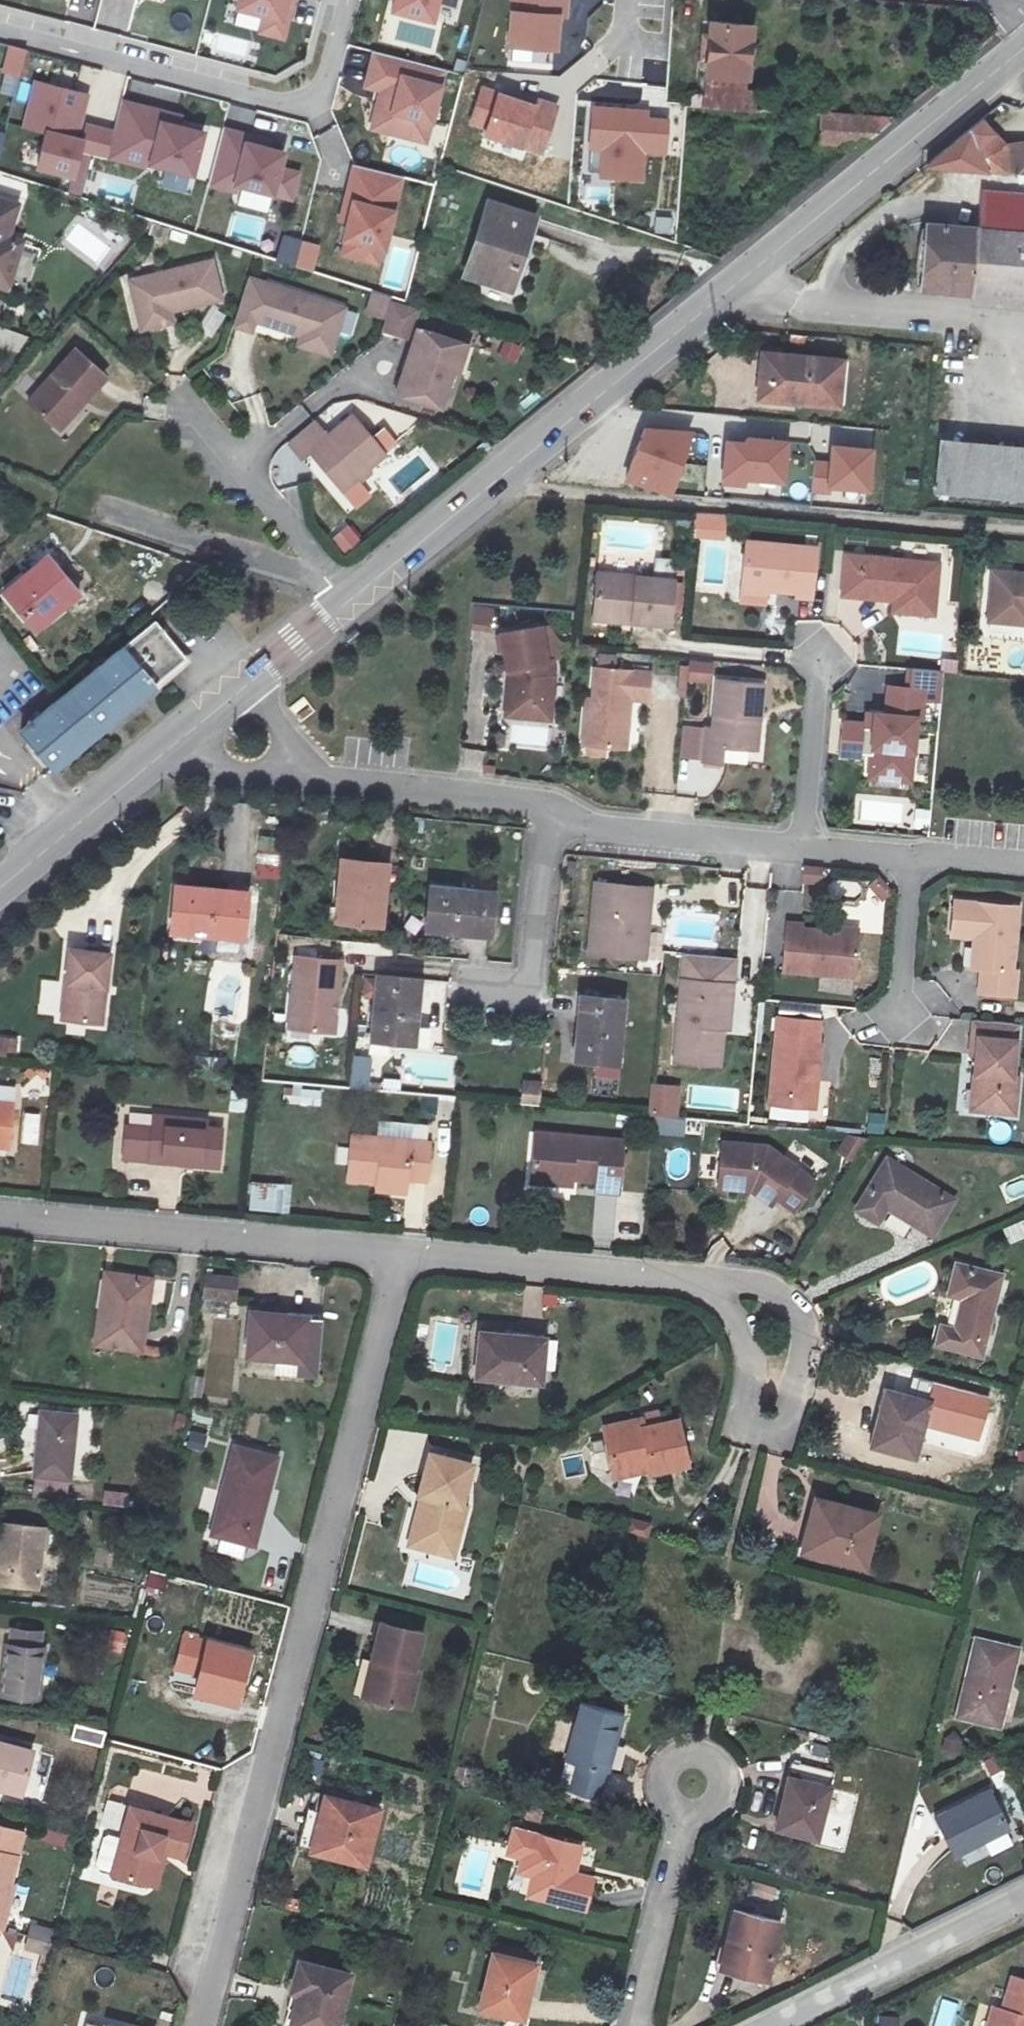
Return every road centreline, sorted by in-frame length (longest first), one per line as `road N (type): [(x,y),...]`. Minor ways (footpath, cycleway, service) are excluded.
road 1 (secondary): [(351,598),(1023,48)]
road 2 (residential): [(212,2025),(399,1257)]
road 3 (residential): [(0,21),(291,99),(322,73),(339,0)]
road 4 (residential): [(0,1218),(399,1257)]
road 5 (residential): [(711,1277),(744,1332),(743,1412),(763,1430),(792,1420),(807,1330),(795,1303),(770,1285)]
road 6 (residential): [(399,1257),(711,1277)]
road 7 (unclassified): [(763,2025),(1023,1895)]
road 8 (residential): [(464,989),(535,994),(551,812)]
road 9 (secondary): [(0,889),(191,732)]
road 10 (residential): [(794,844),(599,830),(551,812)]
road 11 (residential): [(351,598),(197,414)]
road 12 (residential): [(691,1790),(643,2025)]
road 13 (residential): [(551,812),(513,799),(321,781)]
road 14 (residential): [(813,651),(794,844)]
road 15 (residential): [(889,1020),(905,852)]
road 16 (residential): [(191,732),(231,775),(321,781)]
road 17 (secondary): [(249,684),(351,598)]
road 18 (residential): [(321,781),(249,684)]

